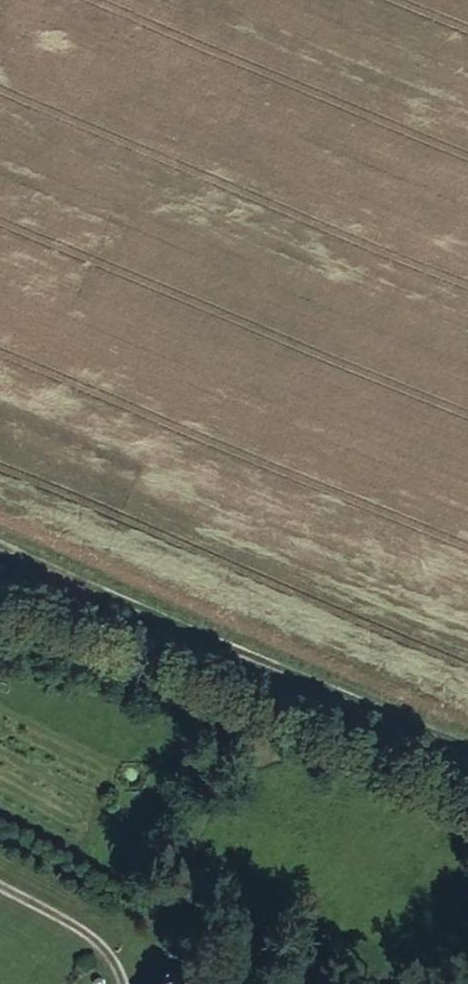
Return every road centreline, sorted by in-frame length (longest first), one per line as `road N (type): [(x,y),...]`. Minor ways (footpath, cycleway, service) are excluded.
road 1 (track): [(467,743),(0,552)]

